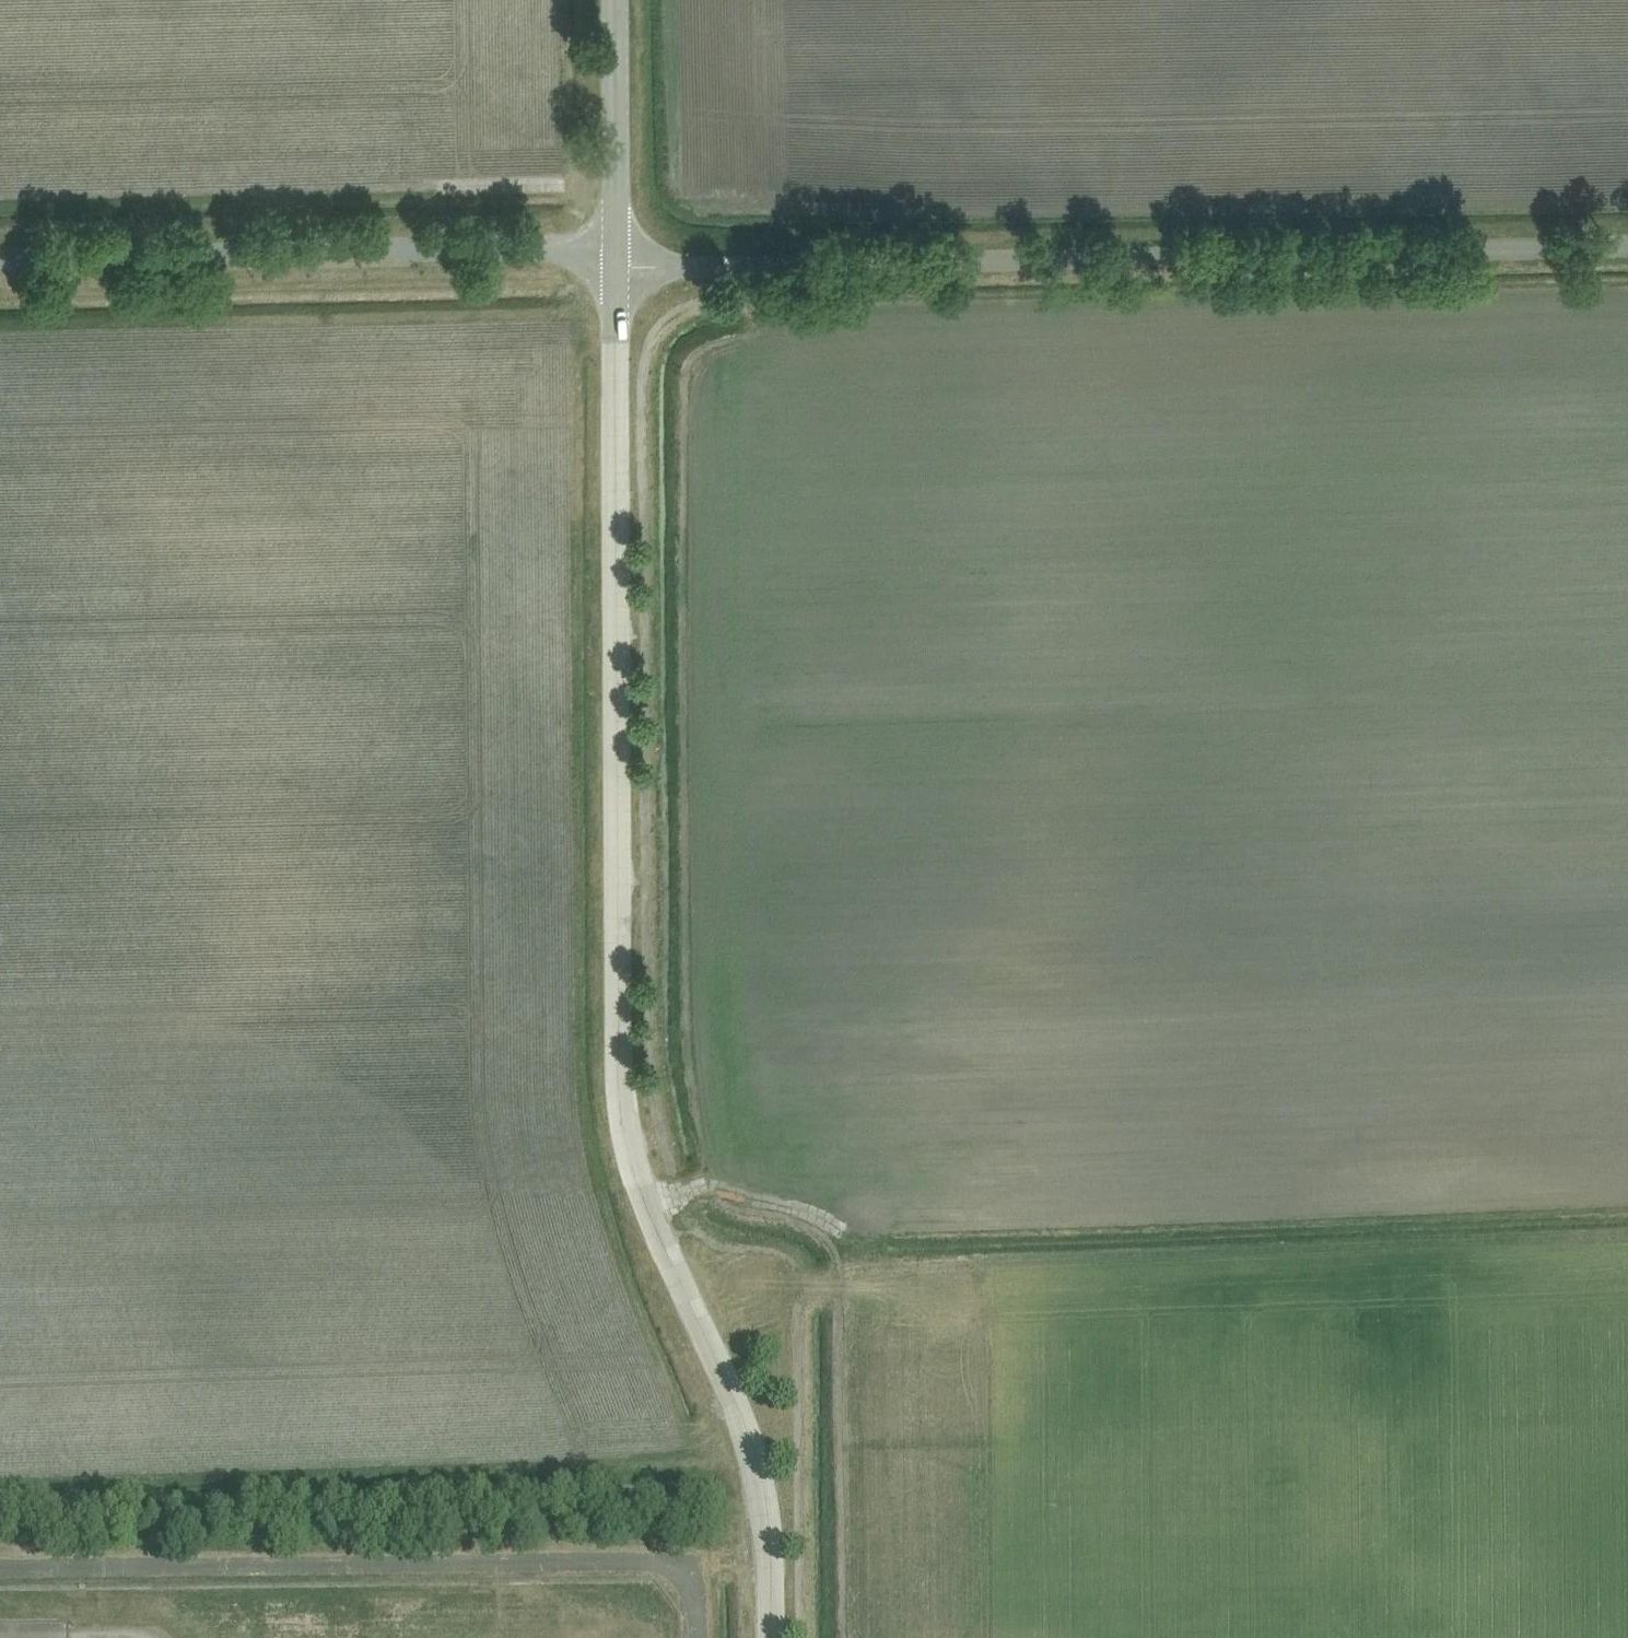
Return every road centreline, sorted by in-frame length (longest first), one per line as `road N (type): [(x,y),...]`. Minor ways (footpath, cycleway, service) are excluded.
road 1 (unclassified): [(615,257),(618,1109),(637,1187),(751,1444),(762,1495),(768,1637)]
road 2 (unclassified): [(1627,245),(764,264),(615,257)]
road 3 (unclassified): [(615,257),(502,250),(0,260)]
road 4 (unclassified): [(615,257),(613,0)]

